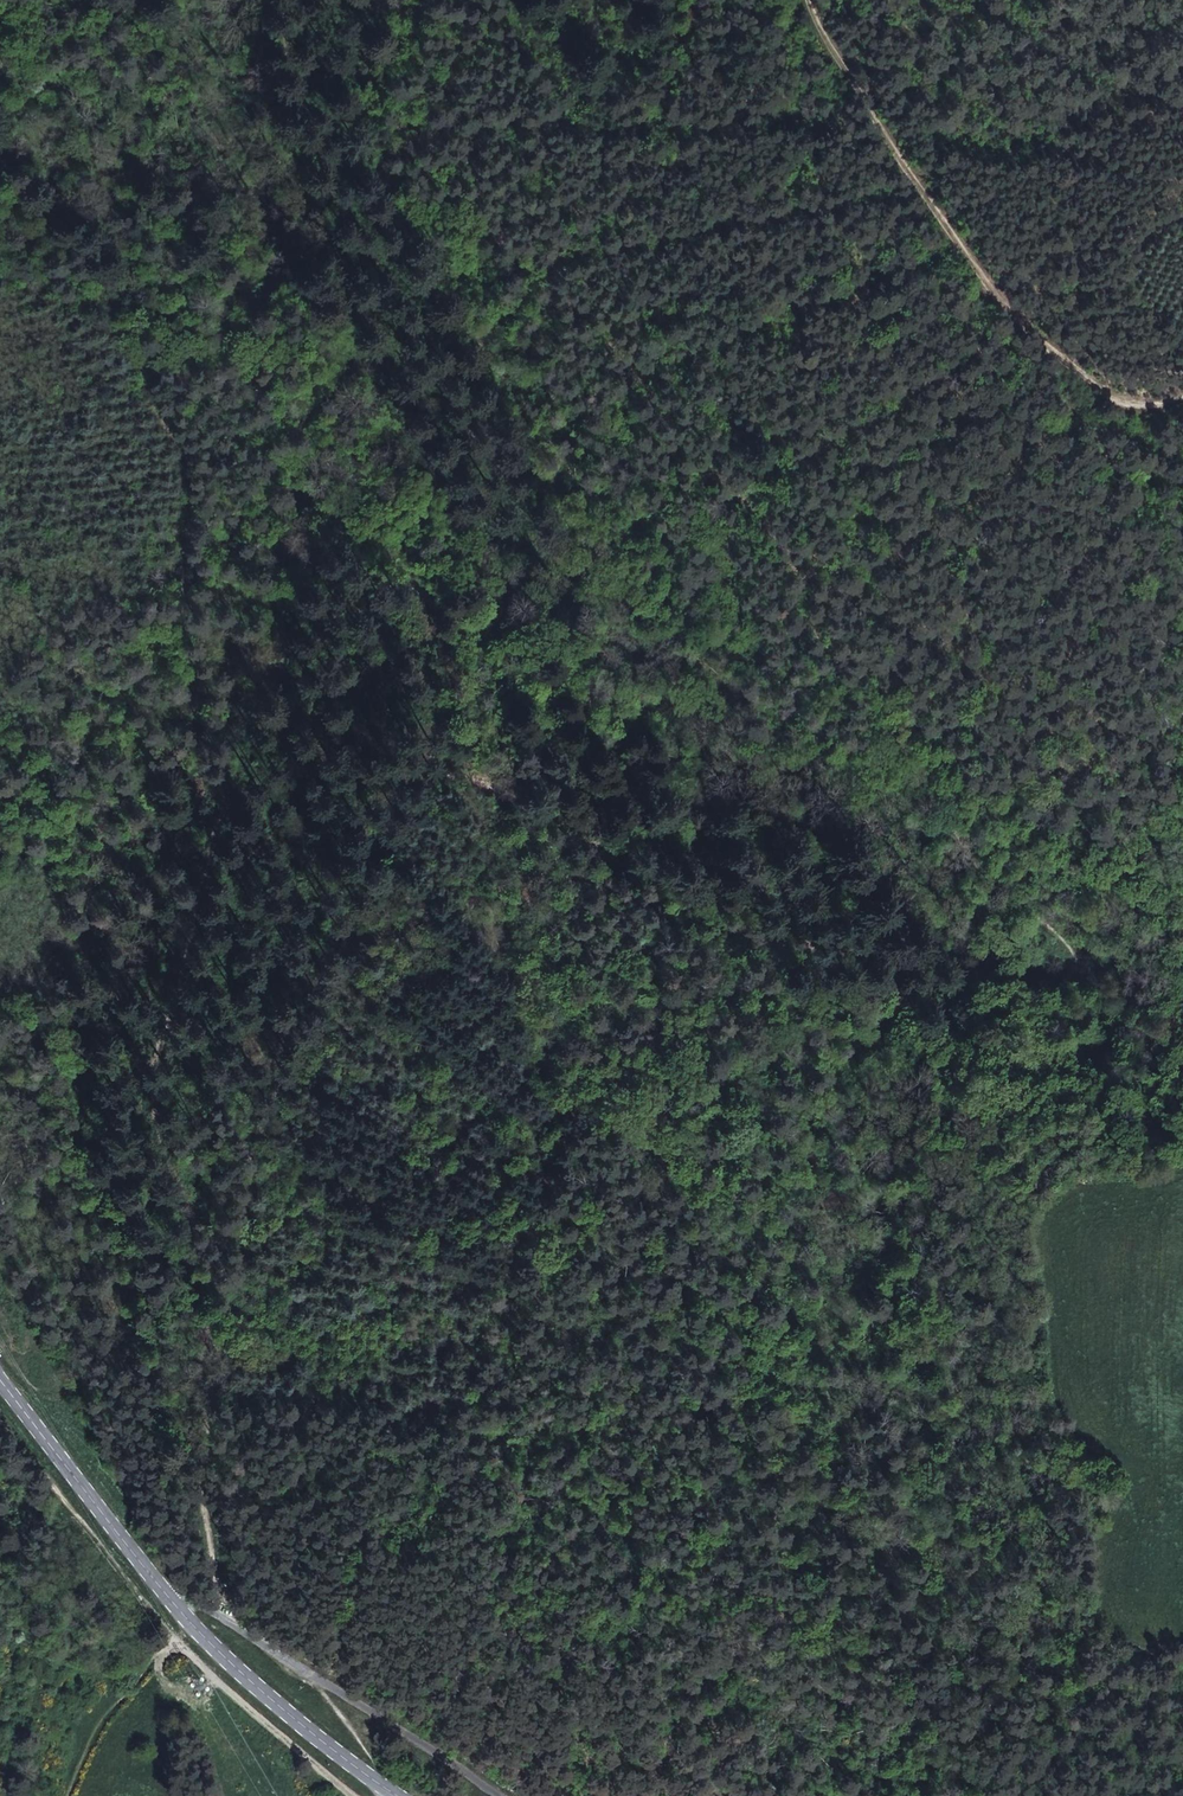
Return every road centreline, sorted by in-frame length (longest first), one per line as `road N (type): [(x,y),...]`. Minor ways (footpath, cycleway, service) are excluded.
road 1 (track): [(814,0),(848,84),(996,293),(1109,399),(1182,399)]
road 2 (unclassified): [(497,1795),(204,1610),(183,1613)]
road 3 (tertiary): [(183,1613),(0,1381)]
road 4 (tertiary): [(397,1795),(314,1736),(183,1613)]
road 5 (track): [(174,1638),(350,1795)]
road 6 (track): [(174,1638),(108,1716),(75,1795)]

